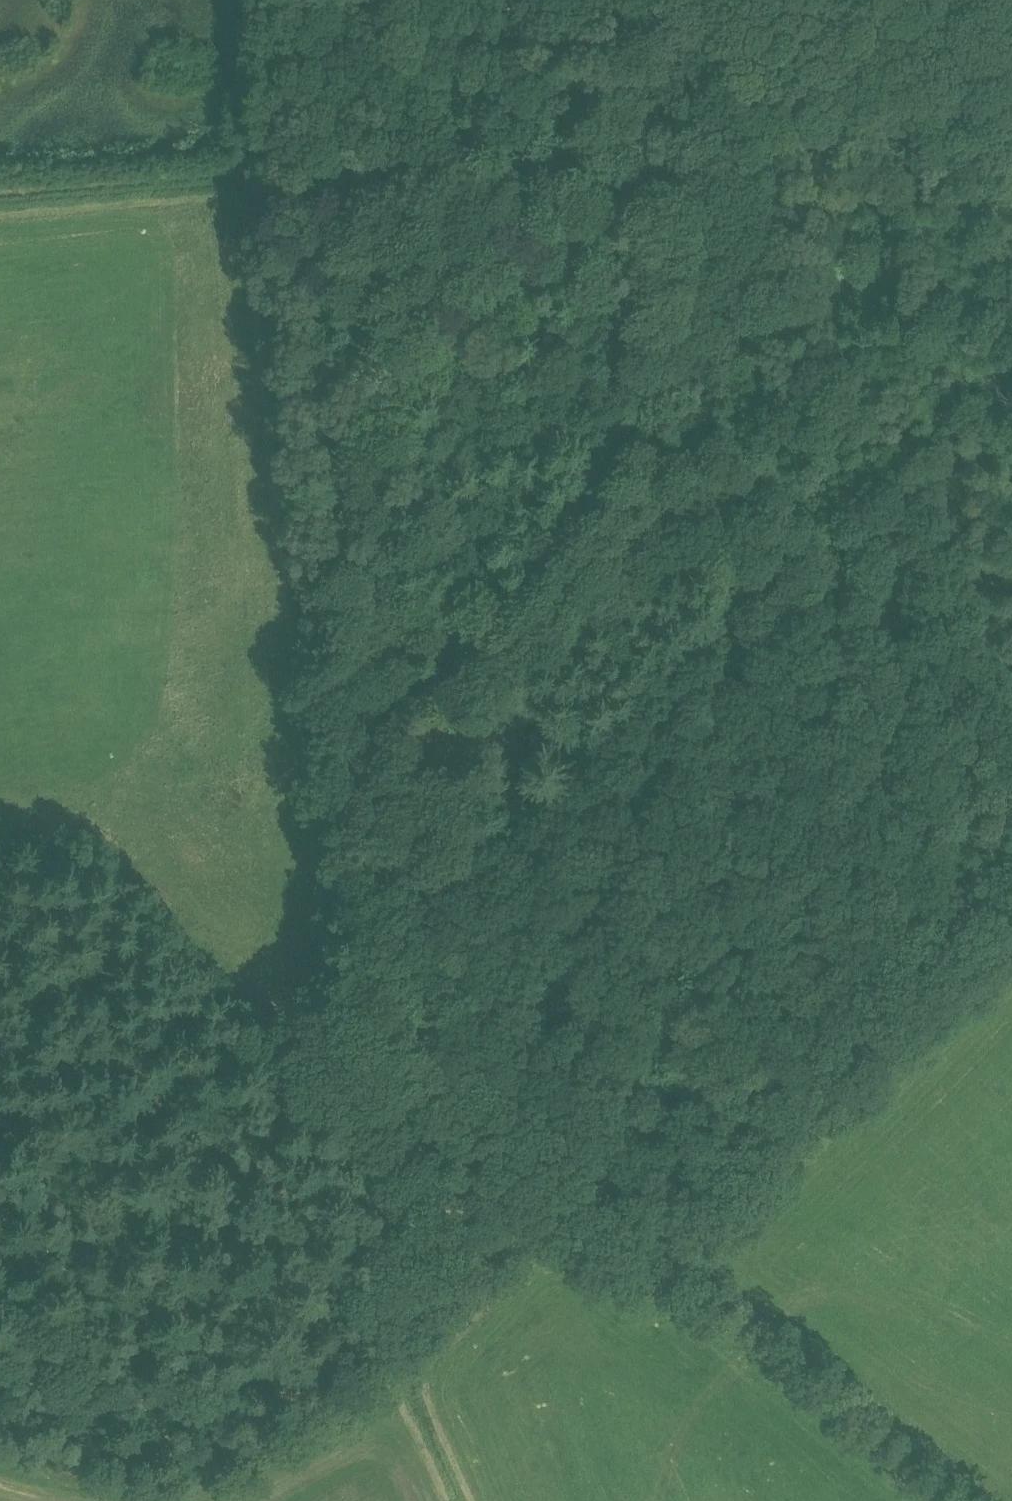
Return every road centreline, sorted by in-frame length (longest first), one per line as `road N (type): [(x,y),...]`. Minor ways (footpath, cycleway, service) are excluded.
road 1 (track): [(931,1472),(369,1023),(363,991),(382,834),(427,751),(605,527),(636,474),(672,184),(777,75),(785,51)]
road 2 (track): [(682,0),(785,51),(888,30),(937,0)]

